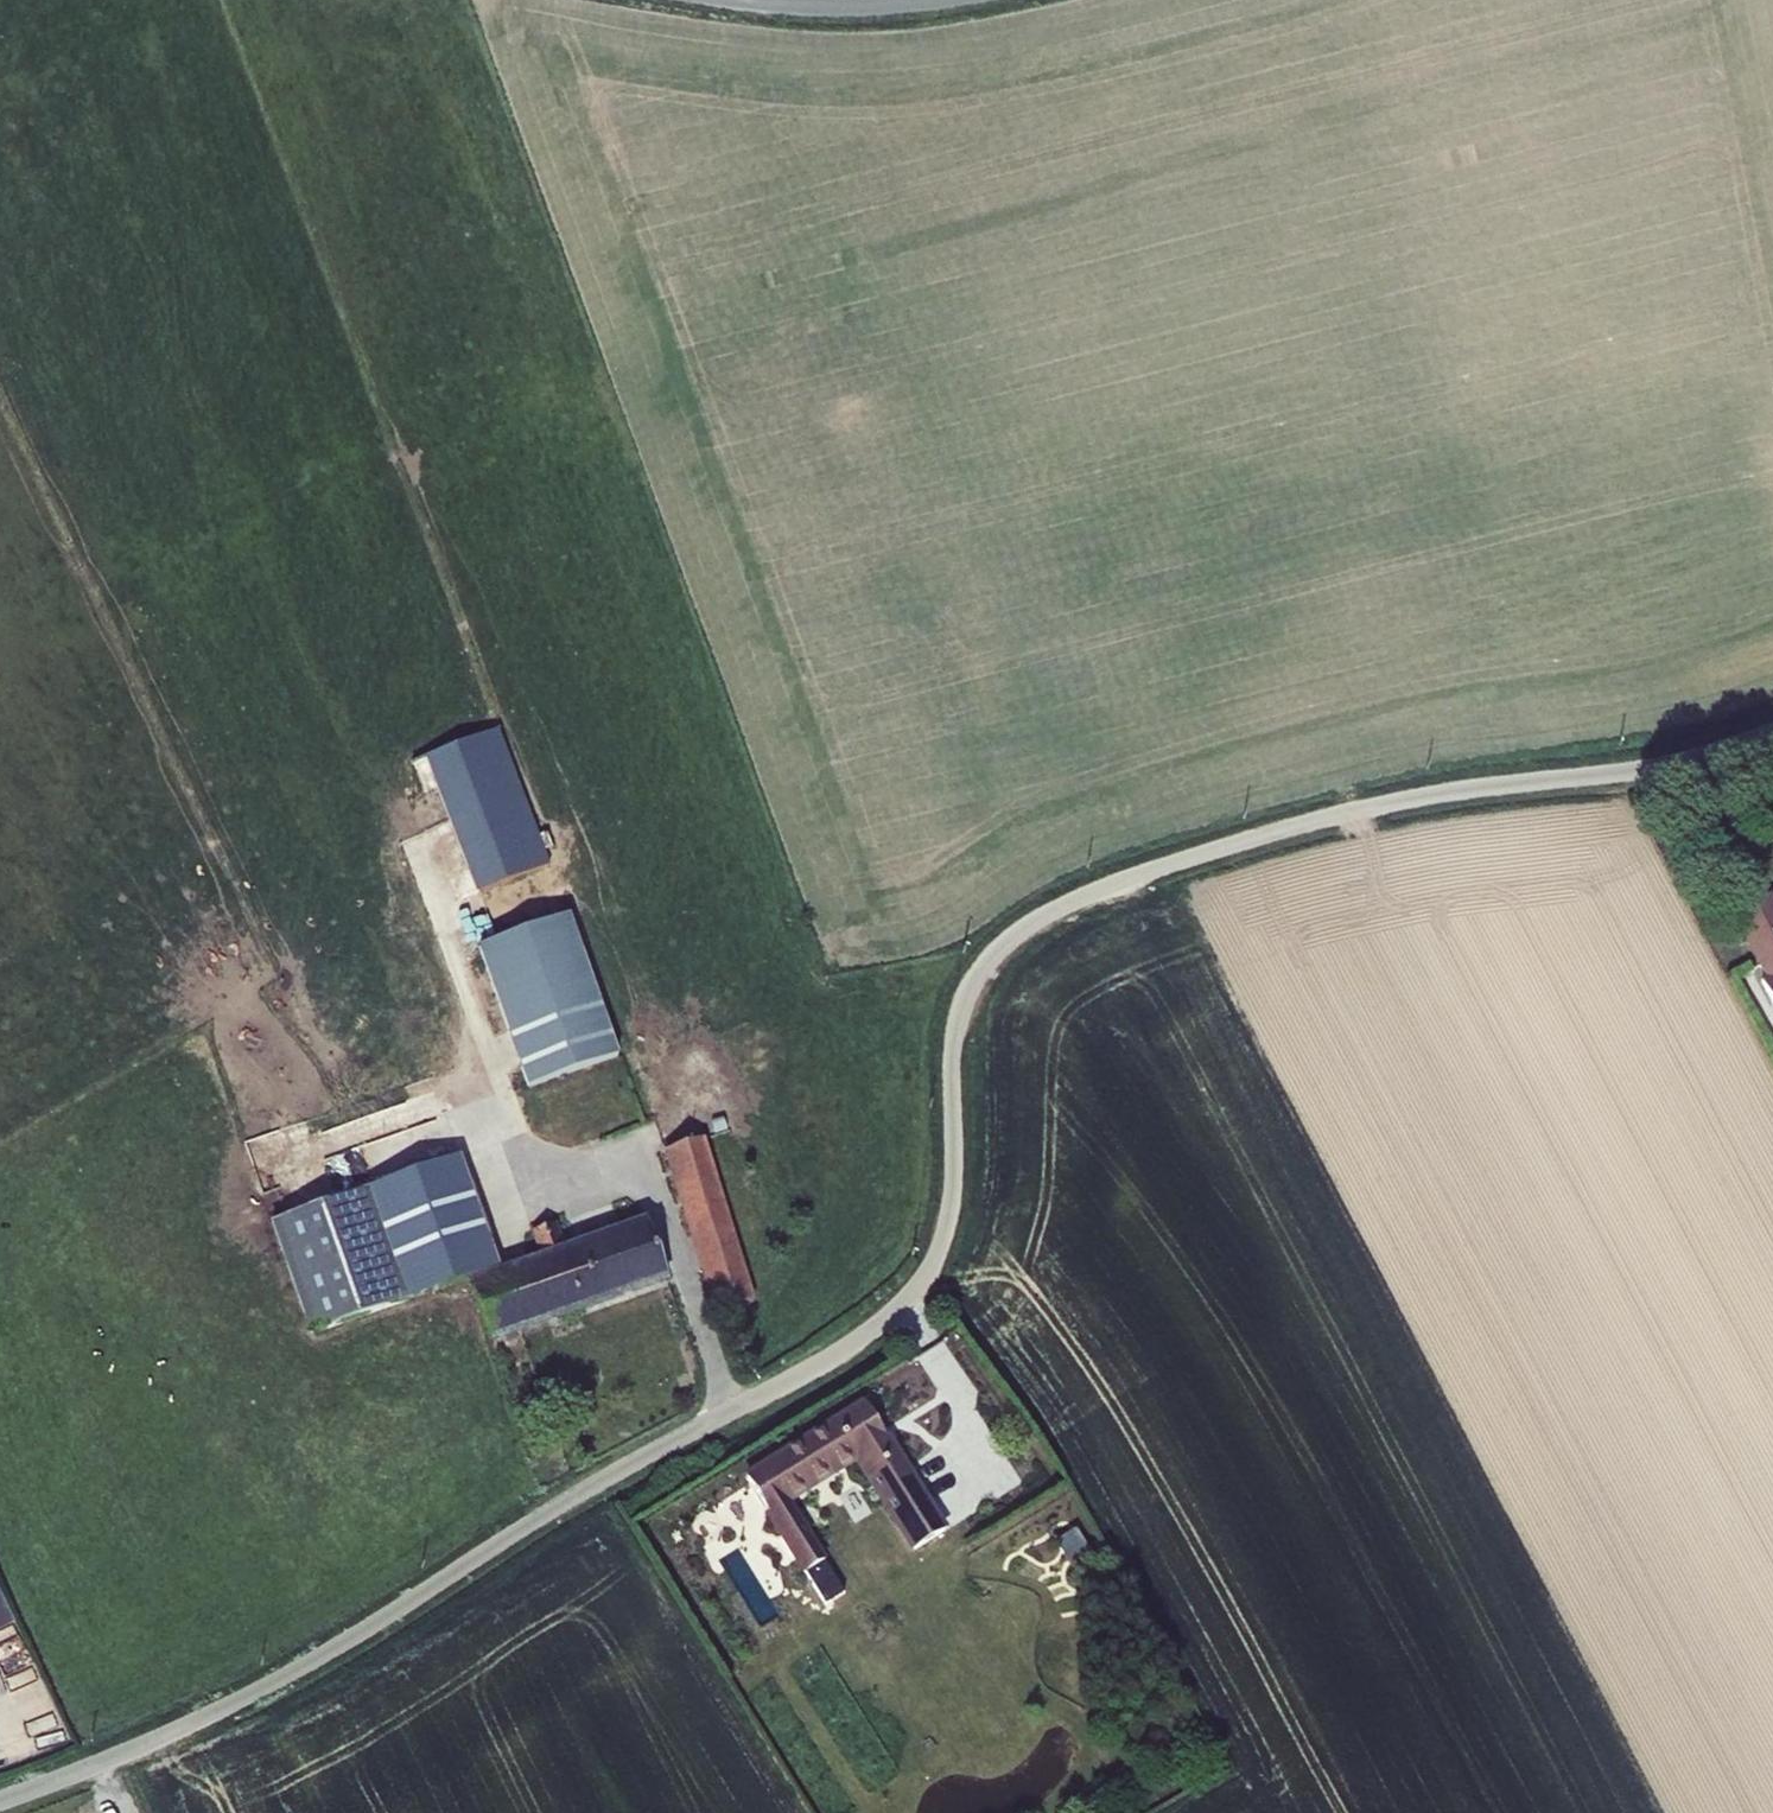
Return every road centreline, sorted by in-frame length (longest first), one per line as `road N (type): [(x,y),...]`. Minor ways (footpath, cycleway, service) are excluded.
road 1 (unclassified): [(0,1799),(124,1755),(320,1659),(558,1503),(851,1341),(917,1288),(952,1205),(954,1037),(972,982),(1007,942),(1063,908),(1182,858),(1296,823),(1396,800),(1619,773),(1720,753),(1772,733)]
road 2 (unclassified): [(933,0),(882,6),(747,0)]

